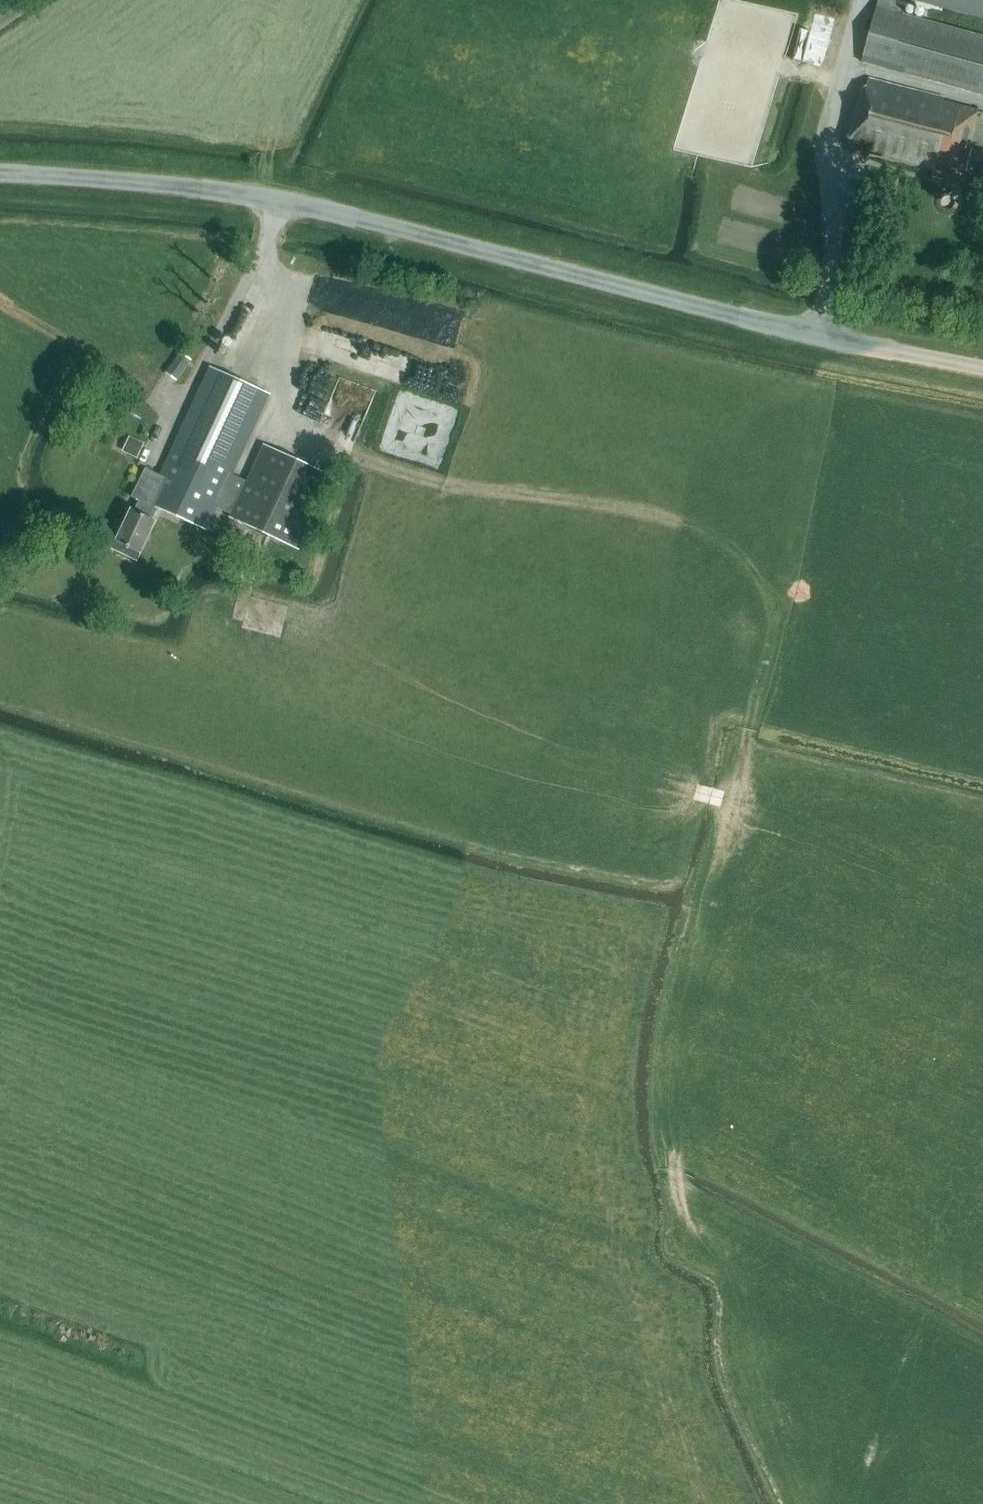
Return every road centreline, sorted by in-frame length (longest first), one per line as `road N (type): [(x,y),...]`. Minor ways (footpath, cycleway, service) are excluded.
road 1 (tertiary): [(982,366),(818,334),(278,201),(0,172)]
road 2 (track): [(323,448),(453,485)]

